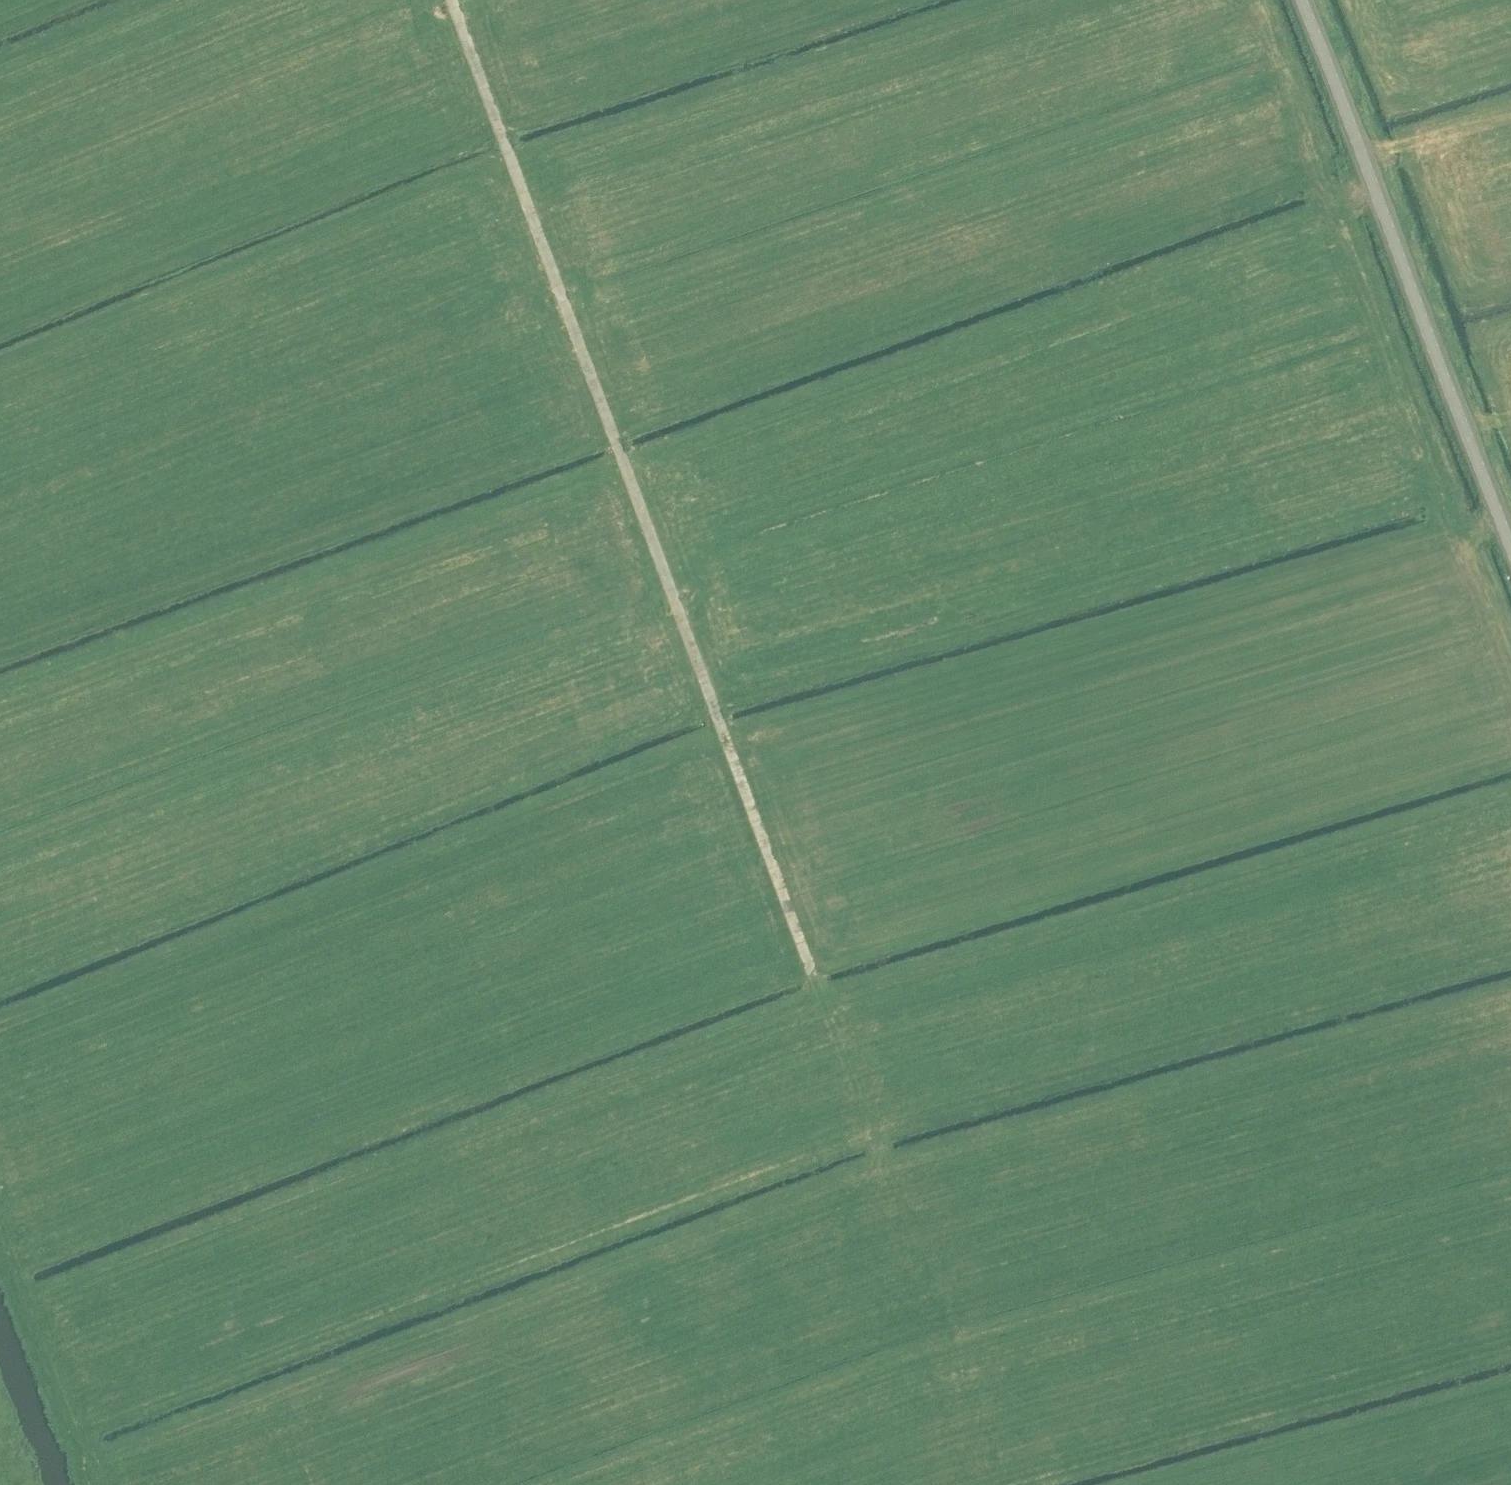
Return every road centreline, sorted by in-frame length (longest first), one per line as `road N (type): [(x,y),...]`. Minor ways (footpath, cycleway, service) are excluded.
road 1 (unclassified): [(1510,565),(1304,0)]

